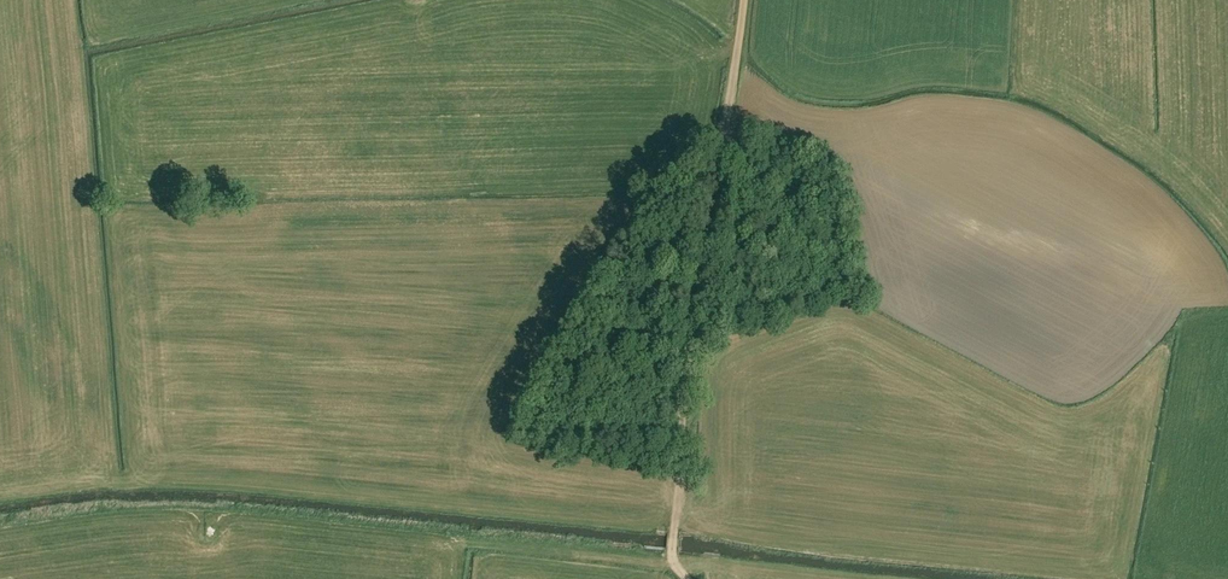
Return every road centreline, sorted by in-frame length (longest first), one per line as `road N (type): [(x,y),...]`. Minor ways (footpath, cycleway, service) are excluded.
road 1 (track): [(743,0),(686,394),(672,554),(686,578)]

